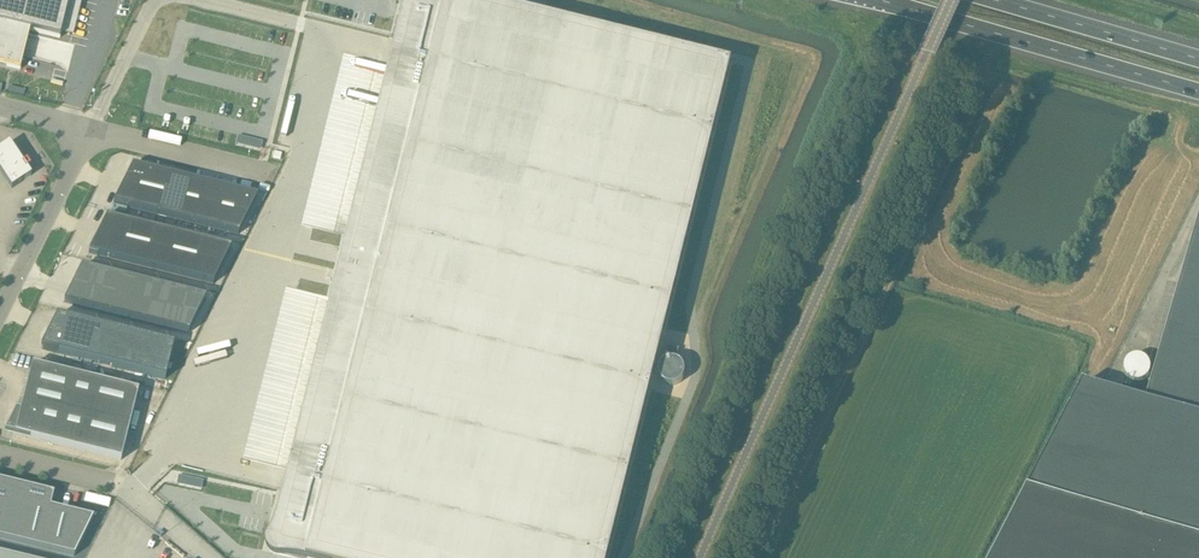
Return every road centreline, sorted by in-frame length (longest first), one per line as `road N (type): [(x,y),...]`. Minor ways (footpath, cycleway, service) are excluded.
road 1 (unclassified): [(701,557),(951,0)]
road 2 (motorway): [(881,0),(1198,92)]
road 3 (motorway): [(1198,57),(1002,0)]
road 4 (unclassified): [(0,309),(88,130)]
road 5 (unclassified): [(88,130),(275,173)]
road 6 (unclassified): [(0,455),(120,486)]

